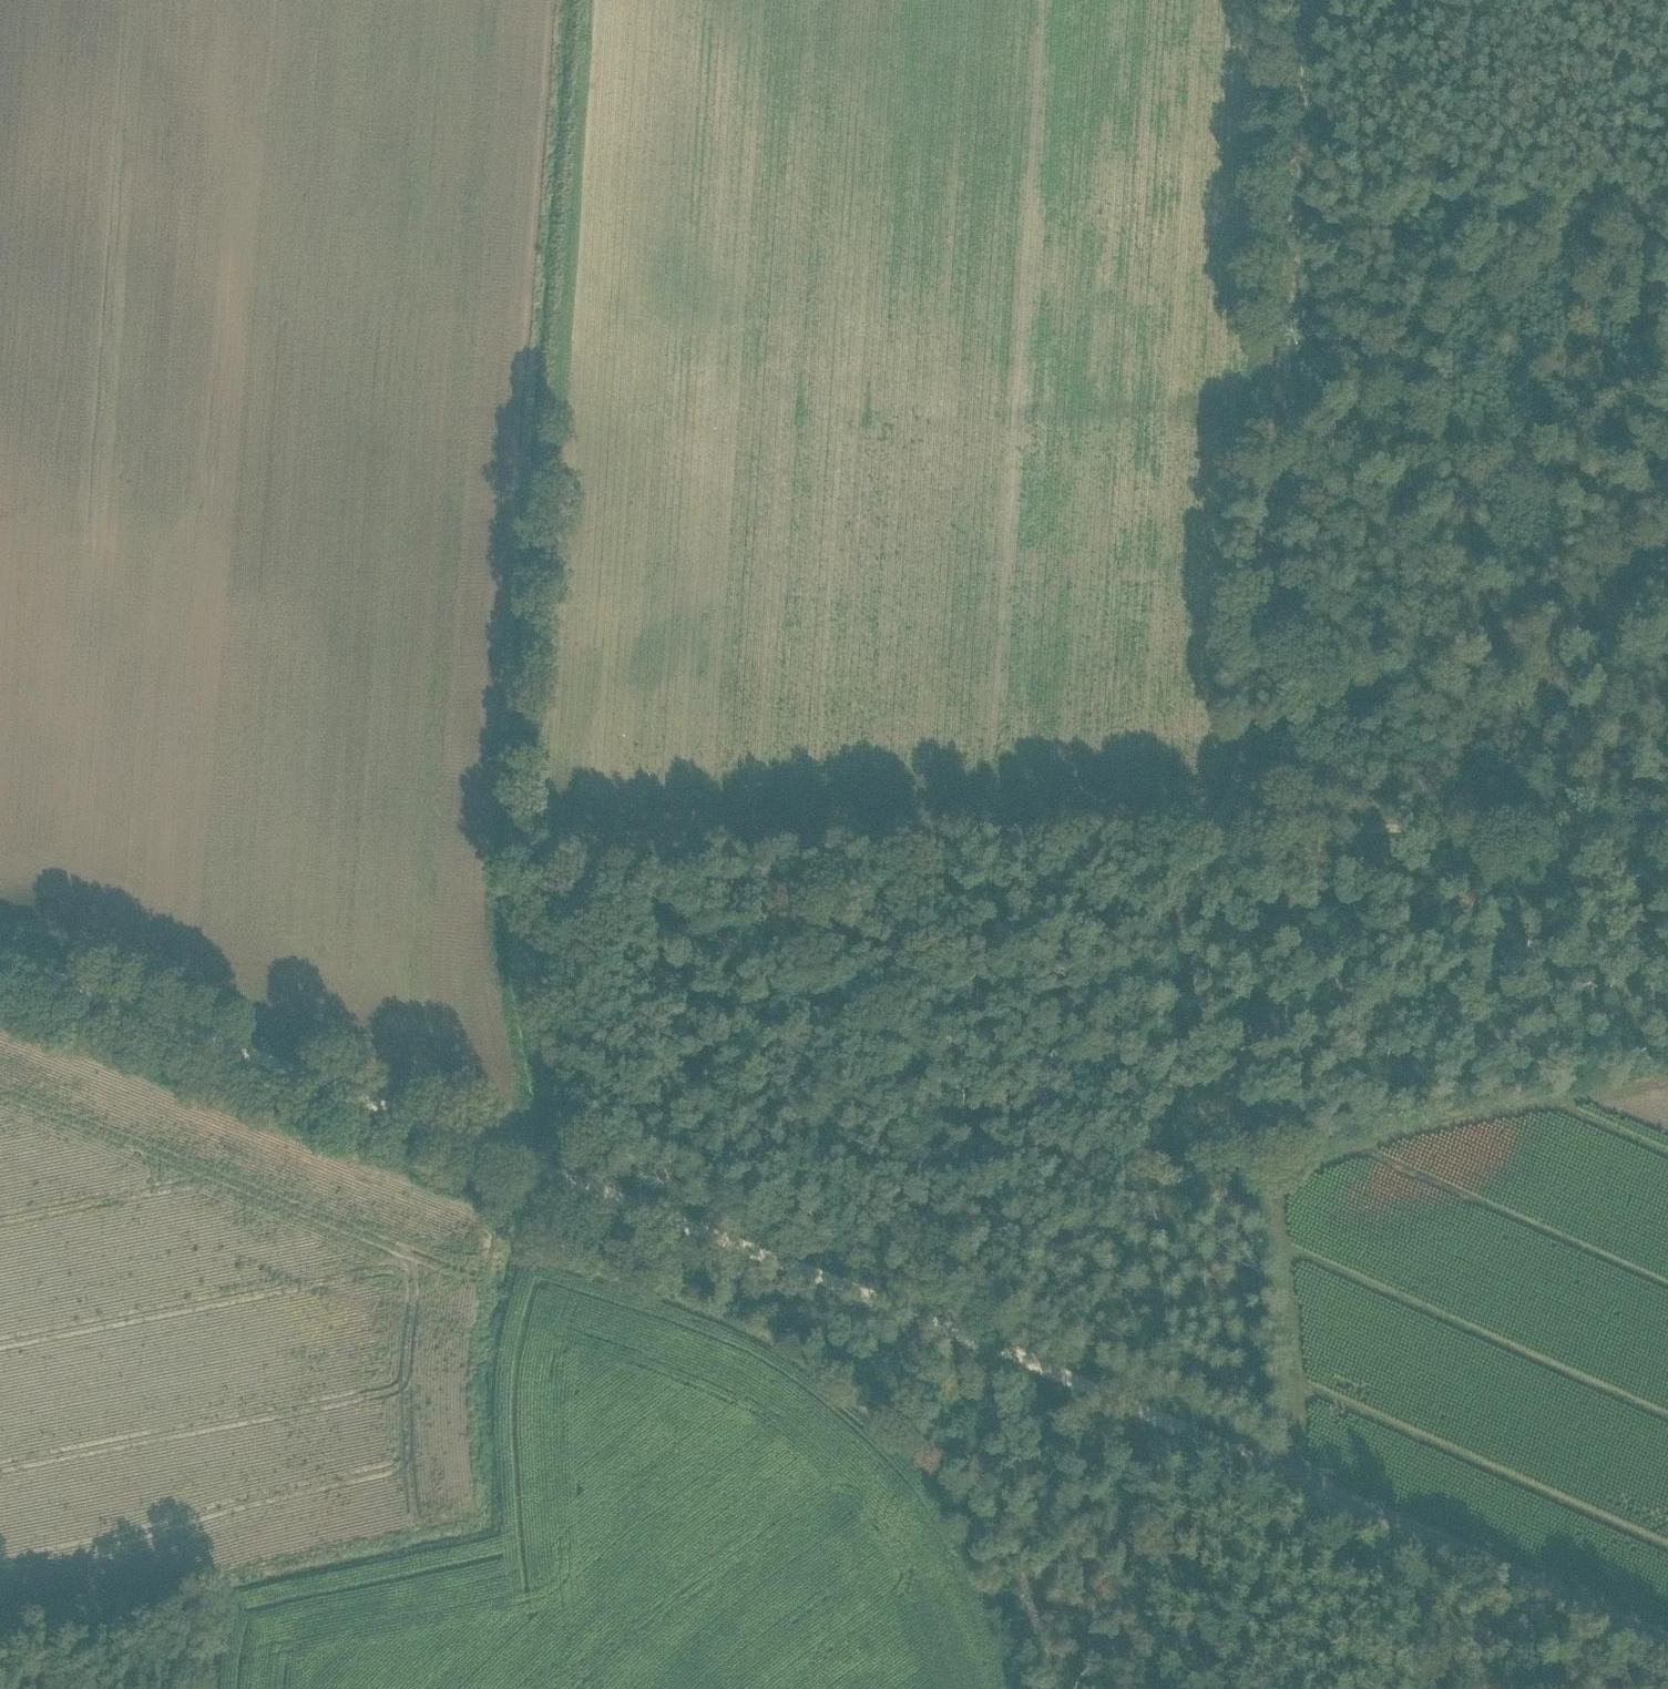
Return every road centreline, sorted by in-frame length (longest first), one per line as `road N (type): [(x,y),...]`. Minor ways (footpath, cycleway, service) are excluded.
road 1 (unclassified): [(1667,1645),(821,1277),(0,958)]
road 2 (track): [(1667,866),(1240,842),(675,855),(615,865),(583,892),(543,962),(568,1126),(554,1174)]
road 3 (track): [(1240,842),(1301,0)]

